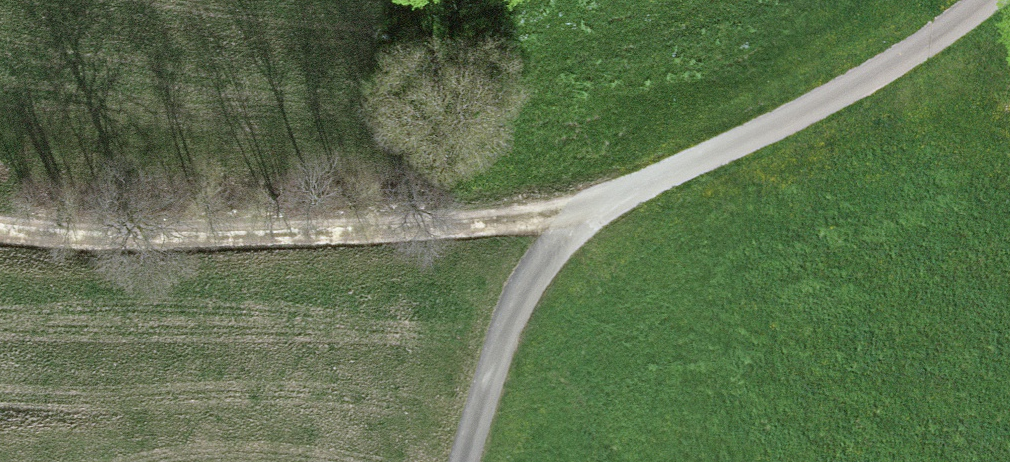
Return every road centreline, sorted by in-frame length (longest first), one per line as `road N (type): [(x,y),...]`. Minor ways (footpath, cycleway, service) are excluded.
road 1 (track): [(585,205),(460,237),(202,252),(0,239)]
road 2 (track): [(585,205),(834,93),(991,0)]
road 3 (track): [(462,461),(521,296),(585,205)]

